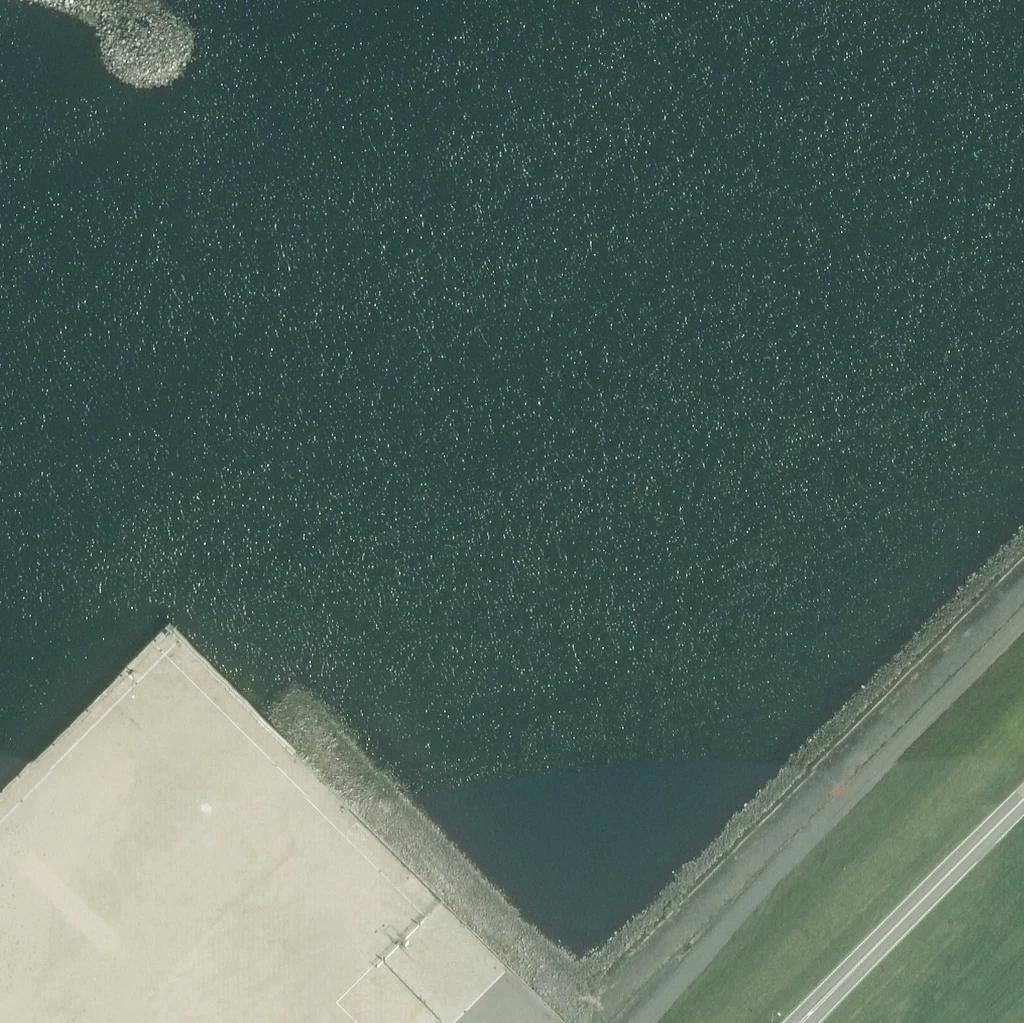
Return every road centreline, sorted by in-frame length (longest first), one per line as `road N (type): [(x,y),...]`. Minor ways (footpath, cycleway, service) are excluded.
road 1 (tertiary): [(807,1022),(1023,805)]

